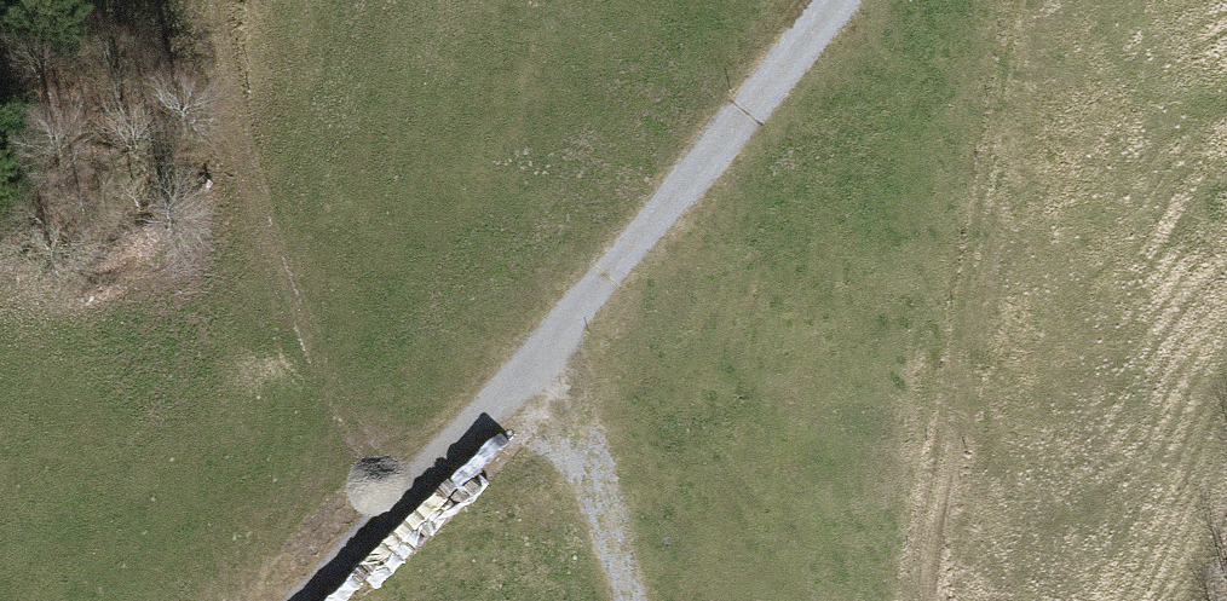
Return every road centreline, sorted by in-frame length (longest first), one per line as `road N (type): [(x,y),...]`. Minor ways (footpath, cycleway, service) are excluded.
road 1 (track): [(833,0),(540,354),(390,517),(298,600)]
road 2 (track): [(1020,0),(924,600)]
road 3 (track): [(390,517),(257,213),(208,0)]
road 4 (track): [(628,600),(578,423),(540,354)]

